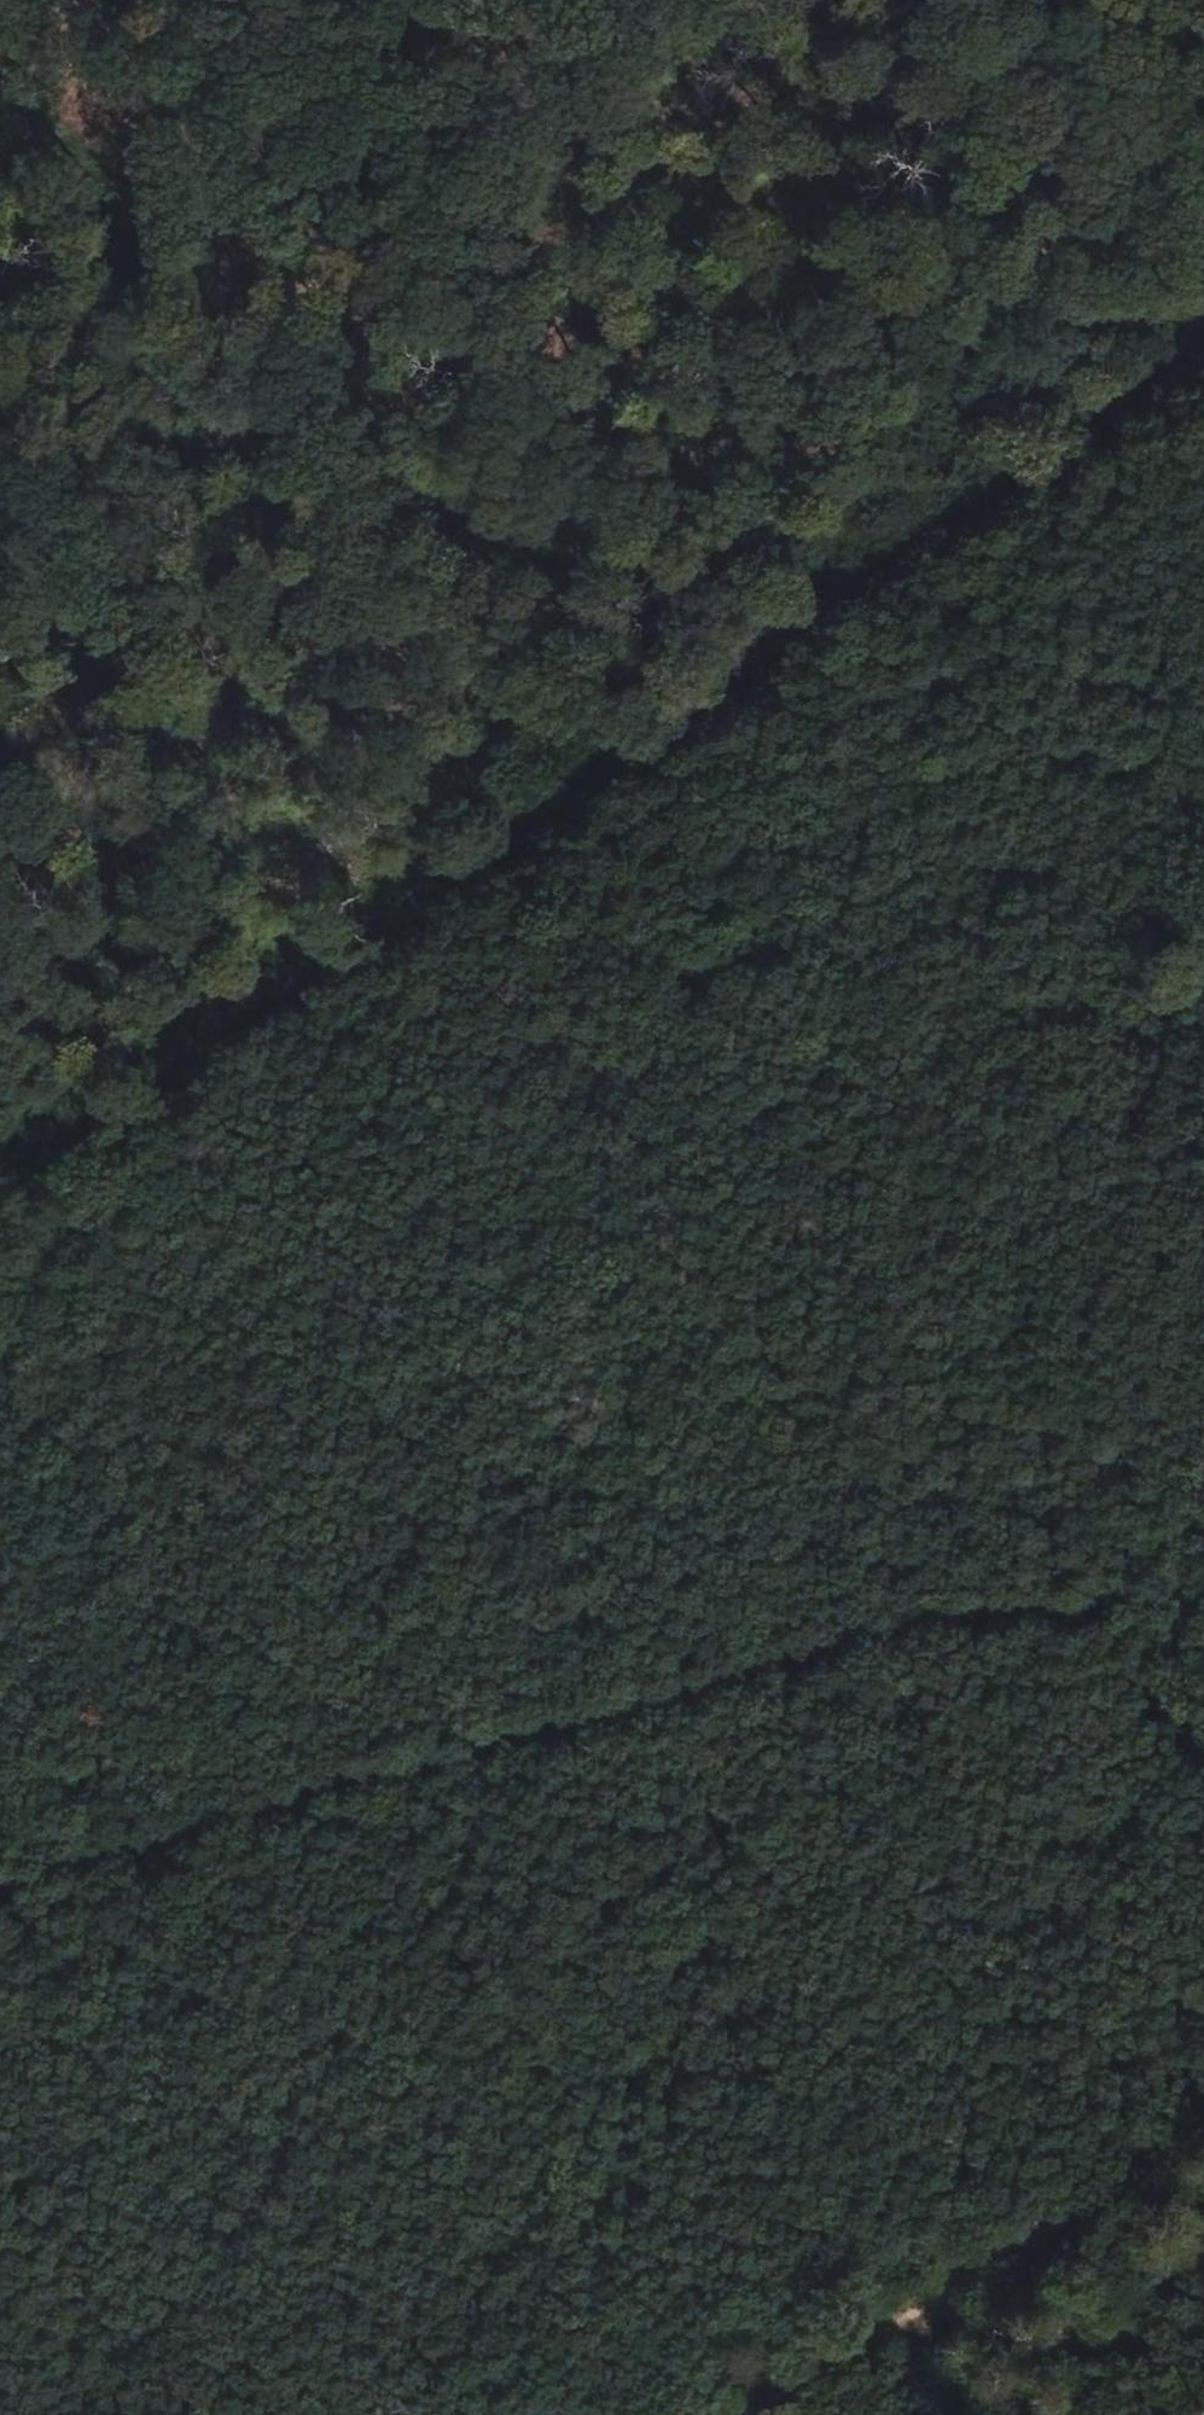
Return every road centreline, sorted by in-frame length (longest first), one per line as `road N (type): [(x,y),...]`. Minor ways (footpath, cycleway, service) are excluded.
road 1 (track): [(0,1186),(1203,362)]
road 2 (track): [(1203,2155),(775,2414)]

